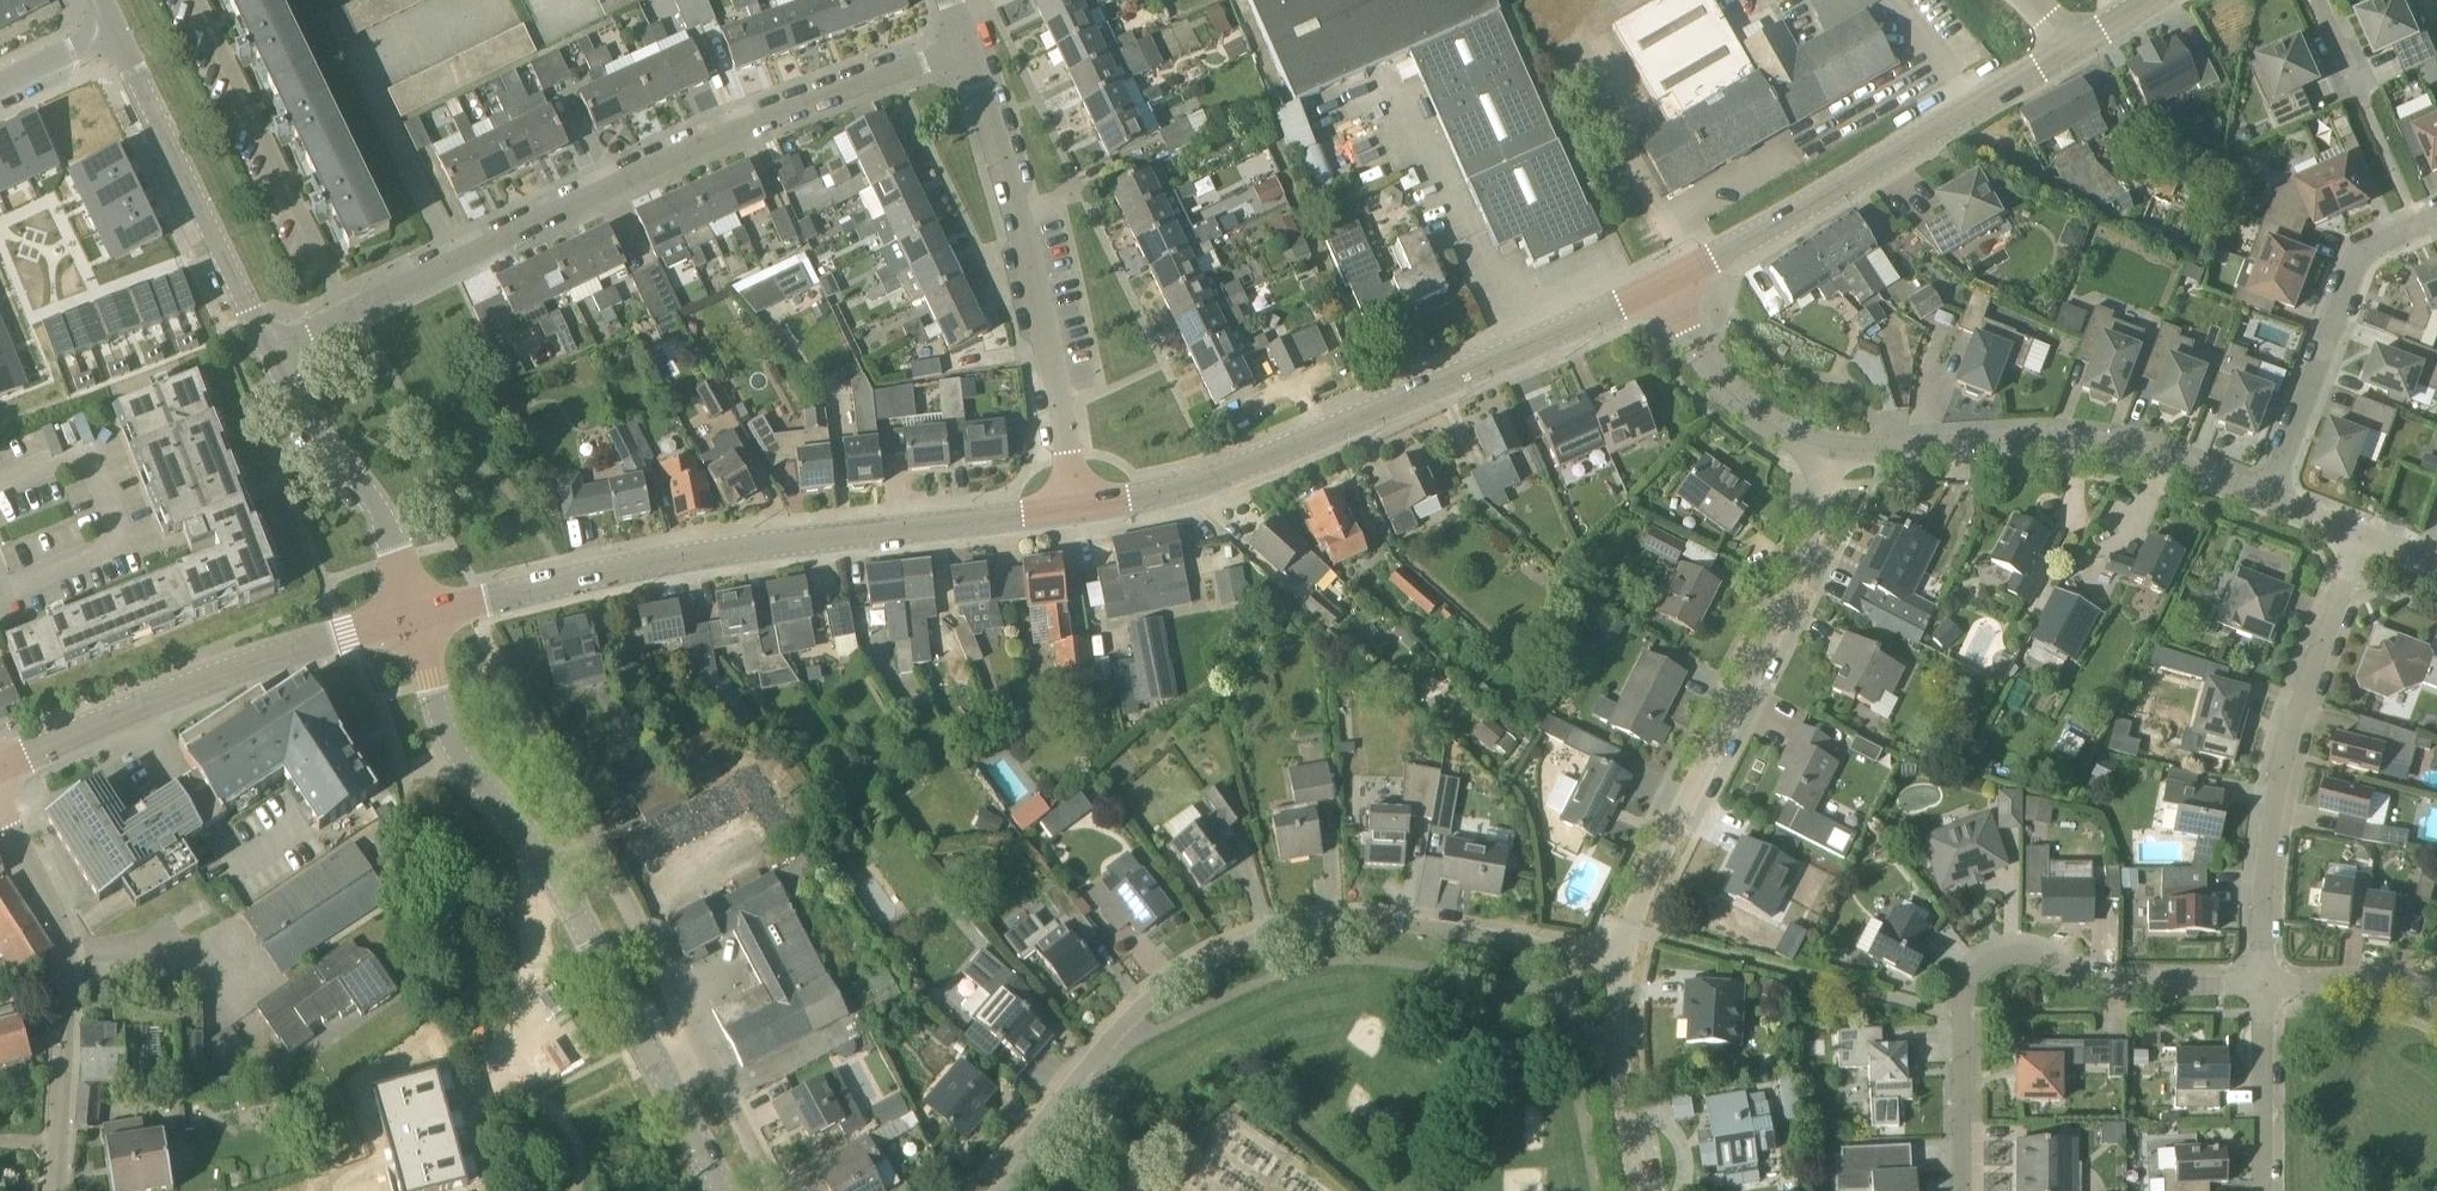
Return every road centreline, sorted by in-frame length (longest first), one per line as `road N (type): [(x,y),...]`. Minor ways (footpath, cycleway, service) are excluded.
road 1 (residential): [(1619,962),(1405,927),(1341,925),(1232,950),(1158,996),(980,1190)]
road 2 (residential): [(348,316),(743,130),(969,52)]
road 3 (tertiary): [(416,618),(688,559),(1075,511)]
road 4 (tertiary): [(1075,511),(1239,470),(1669,287)]
road 5 (residential): [(1619,962),(1640,898),(1800,582),(1815,535),(1824,451)]
road 6 (residential): [(1962,1190),(1956,1014),(1974,974),(2005,958),(2036,959),(2100,988),(2263,988)]
road 7 (tertiary): [(1669,287),(2075,45)]
road 8 (residential): [(1075,511),(1034,271),(969,52)]
road 9 (residential): [(2263,988),(2277,787),(2361,539)]
road 10 (residential): [(2268,503),(2095,445),(1824,451)]
road 11 (tertiary): [(0,769),(180,692),(416,618)]
road 12 (residential): [(416,618),(456,766),(591,945)]
road 13 (residential): [(58,1146),(66,952),(0,791)]
road 14 (residential): [(269,351),(113,34)]
road 15 (residential): [(193,0),(348,316)]
road 16 (residential): [(2436,222),(2369,253),(2348,286),(2268,503)]
road 17 (residential): [(416,618),(370,496),(311,427),(269,351)]
road 18 (residential): [(0,483),(75,456),(89,463),(117,532),(113,548),(0,593)]
road 19 (residential): [(727,1190),(699,1125),(644,1046),(591,945)]
road 20 (residential): [(1824,451),(1738,405),(1669,287)]
road 21 (residential): [(1633,1190),(1614,1042),(1619,962)]
road 22 (residential): [(2265,1190),(2263,988)]
road 23 (residential): [(2436,1003),(2385,988),(2263,988)]
road 24 (residential): [(0,88),(113,34)]

